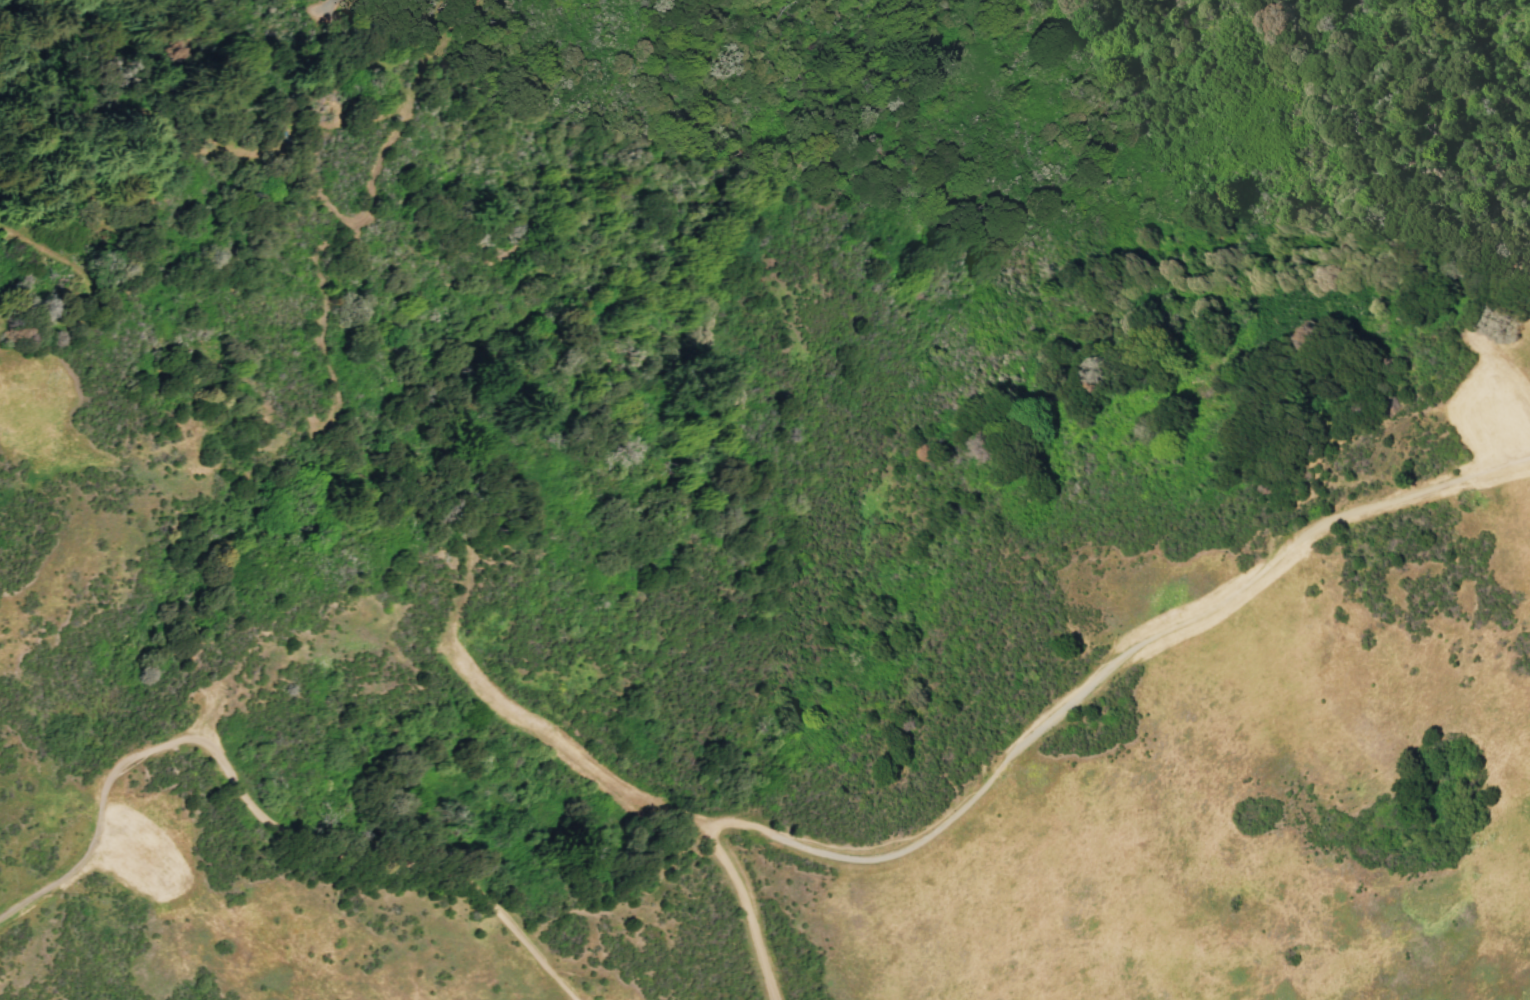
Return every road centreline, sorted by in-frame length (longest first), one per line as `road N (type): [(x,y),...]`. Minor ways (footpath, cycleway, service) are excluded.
road 1 (track): [(1529,461),(1326,521),(1217,605),(1127,652),(905,854),(872,867),(823,865),(729,830),(704,832),(704,853),(735,903),(762,999)]
road 2 (track): [(575,999),(508,908),(455,870),(342,852),(309,838),(275,812),(217,734),(189,737),(133,762),(90,863),(0,920)]

